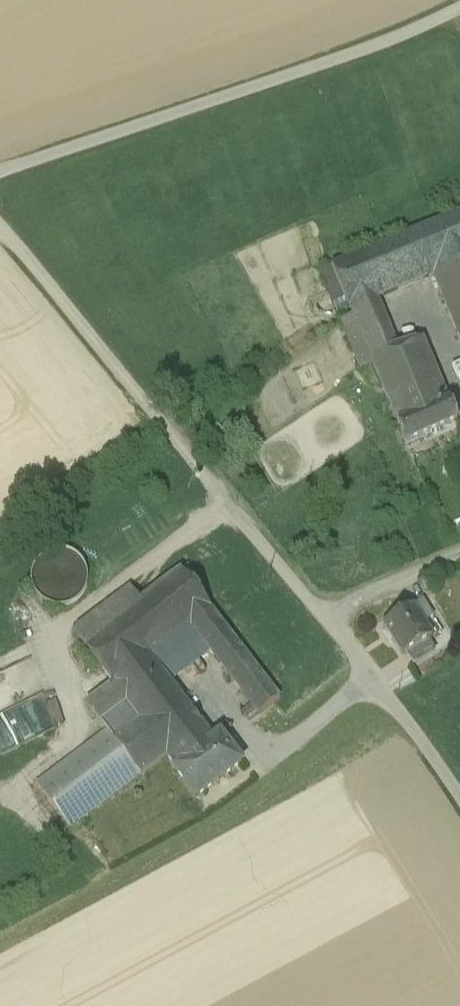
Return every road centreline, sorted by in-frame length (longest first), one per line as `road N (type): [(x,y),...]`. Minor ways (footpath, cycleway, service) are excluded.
road 1 (track): [(0,227),(407,714),(459,804)]
road 2 (track): [(459,10),(0,177)]
road 3 (track): [(232,509),(61,628),(50,650),(76,732)]
road 4 (track): [(376,678),(270,765),(206,683)]
road 5 (track): [(328,621),(355,601),(459,555)]

